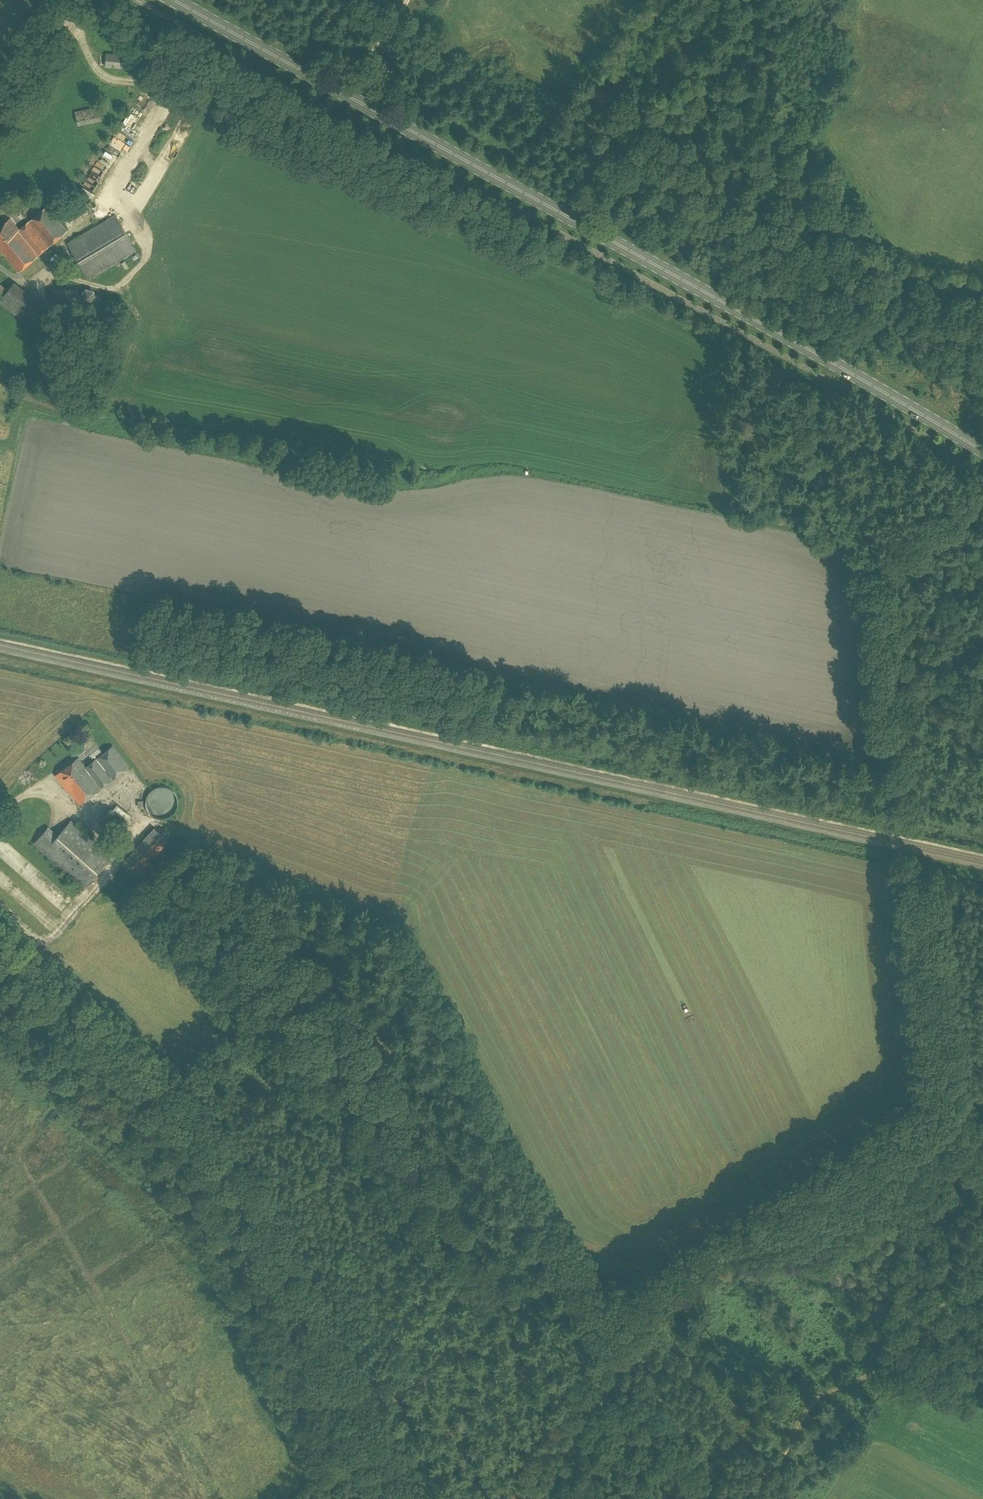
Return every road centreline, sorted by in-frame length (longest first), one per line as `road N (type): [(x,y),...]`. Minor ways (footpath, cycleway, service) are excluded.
road 1 (primary): [(982,454),(792,340),(174,0)]
road 2 (track): [(0,948),(204,1129),(232,1166),(405,1498)]
road 3 (unclassified): [(0,103),(73,0)]
road 4 (track): [(409,0),(388,39),(326,84)]

